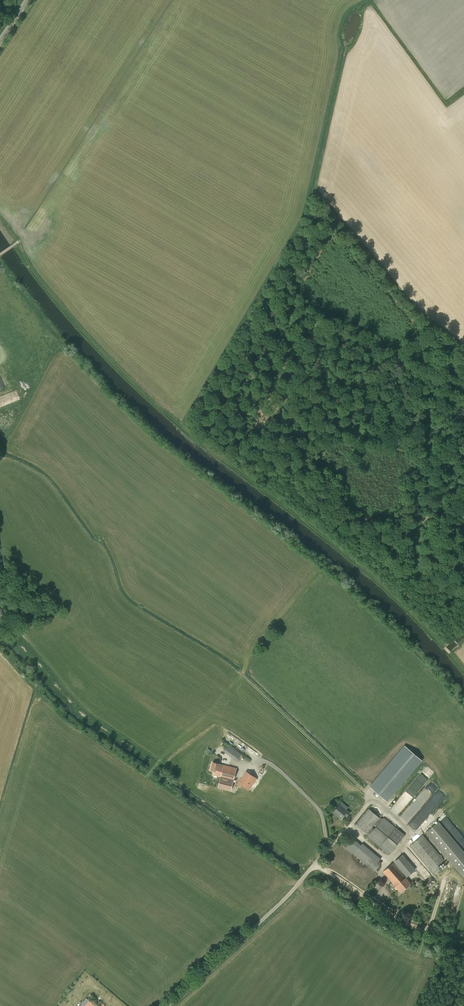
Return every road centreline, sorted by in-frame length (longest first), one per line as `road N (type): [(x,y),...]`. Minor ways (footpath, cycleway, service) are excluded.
road 1 (unclassified): [(169,1005),(315,863)]
road 2 (track): [(315,863),(409,926),(463,939)]

